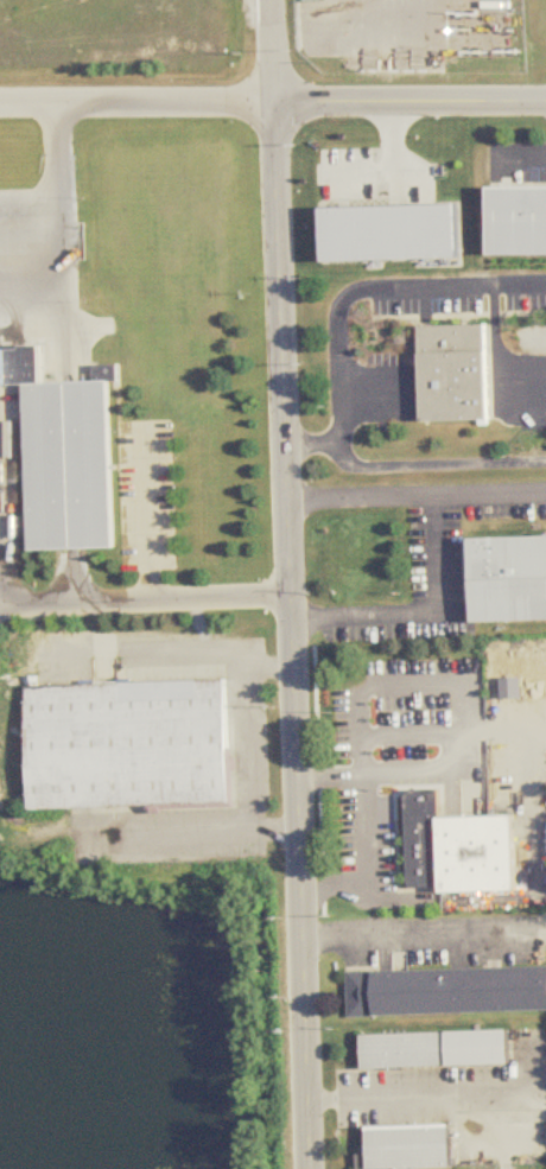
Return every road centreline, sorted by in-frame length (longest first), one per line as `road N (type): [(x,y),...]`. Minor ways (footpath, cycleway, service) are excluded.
road 1 (tertiary): [(272,102),(312,1168)]
road 2 (tertiary): [(545,102),(272,102)]
road 3 (residential): [(272,102),(0,102)]

